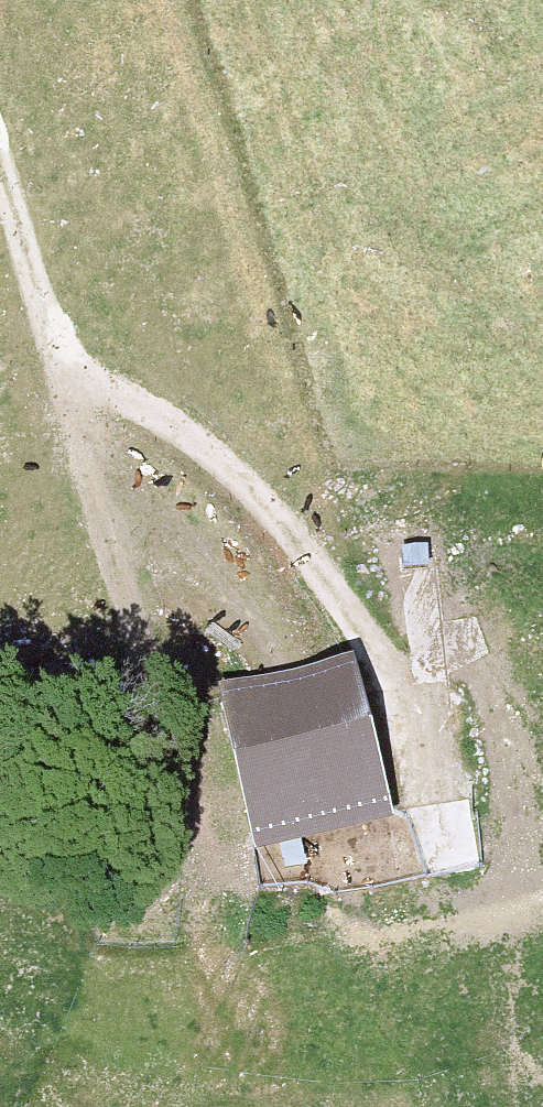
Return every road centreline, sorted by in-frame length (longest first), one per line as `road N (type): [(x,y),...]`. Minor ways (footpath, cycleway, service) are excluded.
road 1 (track): [(0,167),(69,366),(210,451),(317,573),(430,790)]
road 2 (track): [(69,366),(210,942)]

